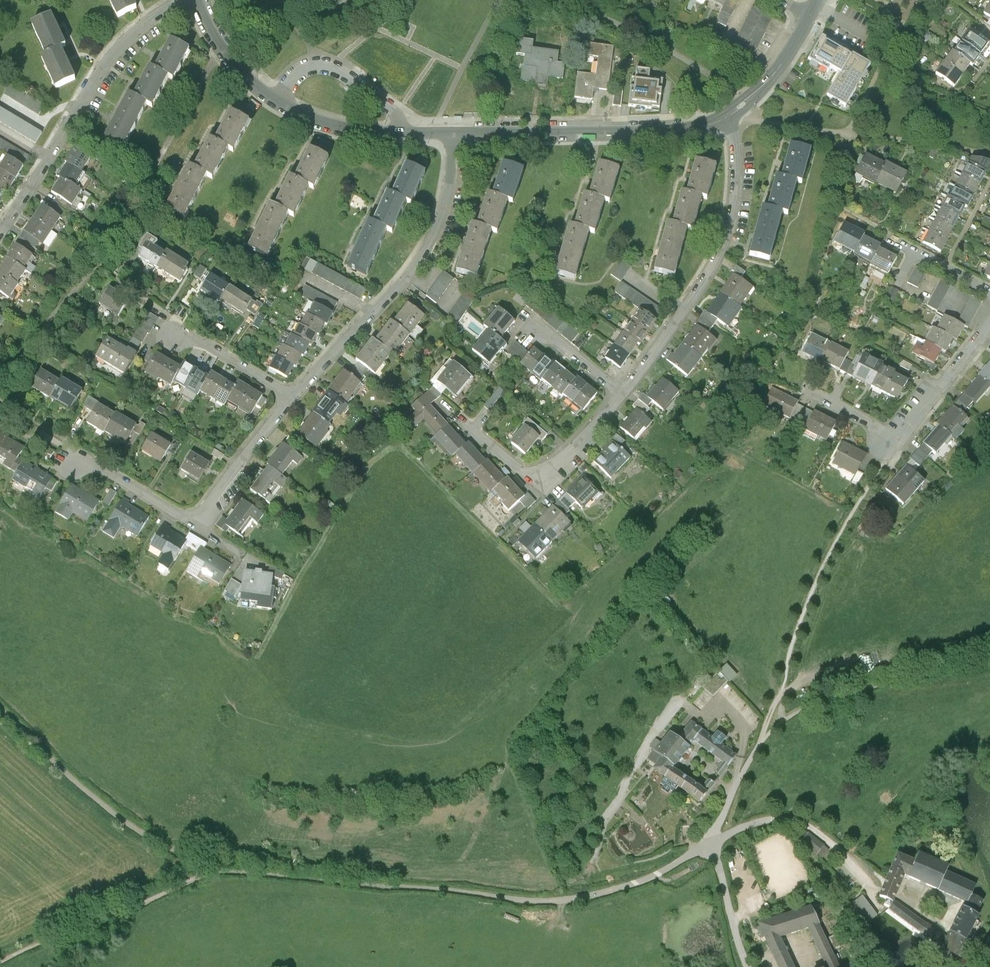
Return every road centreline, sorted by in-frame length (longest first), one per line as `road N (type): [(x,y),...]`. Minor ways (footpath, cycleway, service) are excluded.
road 1 (track): [(211,869),(554,901),(640,881),(715,842)]
road 2 (residential): [(454,132),(445,202),(426,249),(293,396)]
road 3 (residential): [(725,119),(737,163),(726,237),(706,279),(623,393)]
road 4 (residential): [(188,0),(143,25),(103,67),(0,234)]
road 5 (residential): [(293,396),(195,527),(80,461)]
road 6 (residential): [(725,119),(671,130),(454,132)]
road 7 (track): [(0,710),(126,822),(211,869)]
road 8 (residential): [(989,324),(912,424),(887,441),(814,393)]
road 9 (track): [(0,961),(211,869)]
road 10 (residential): [(623,393),(549,478),(504,455),(454,413)]
road 11 (residential): [(715,842),(757,822),(795,820),(848,858),(866,881)]
road 12 (residential): [(278,100),(300,73),(334,65),(388,105),(407,133)]
road 13 (residential): [(812,17),(779,70),(725,119)]
road 14 (residential): [(407,133),(349,128),(278,100)]
road 15 (residential): [(293,396),(176,335)]
road 16 (residential): [(278,100),(223,50),(196,0)]
road 17 (unclassified): [(715,842),(748,966)]

